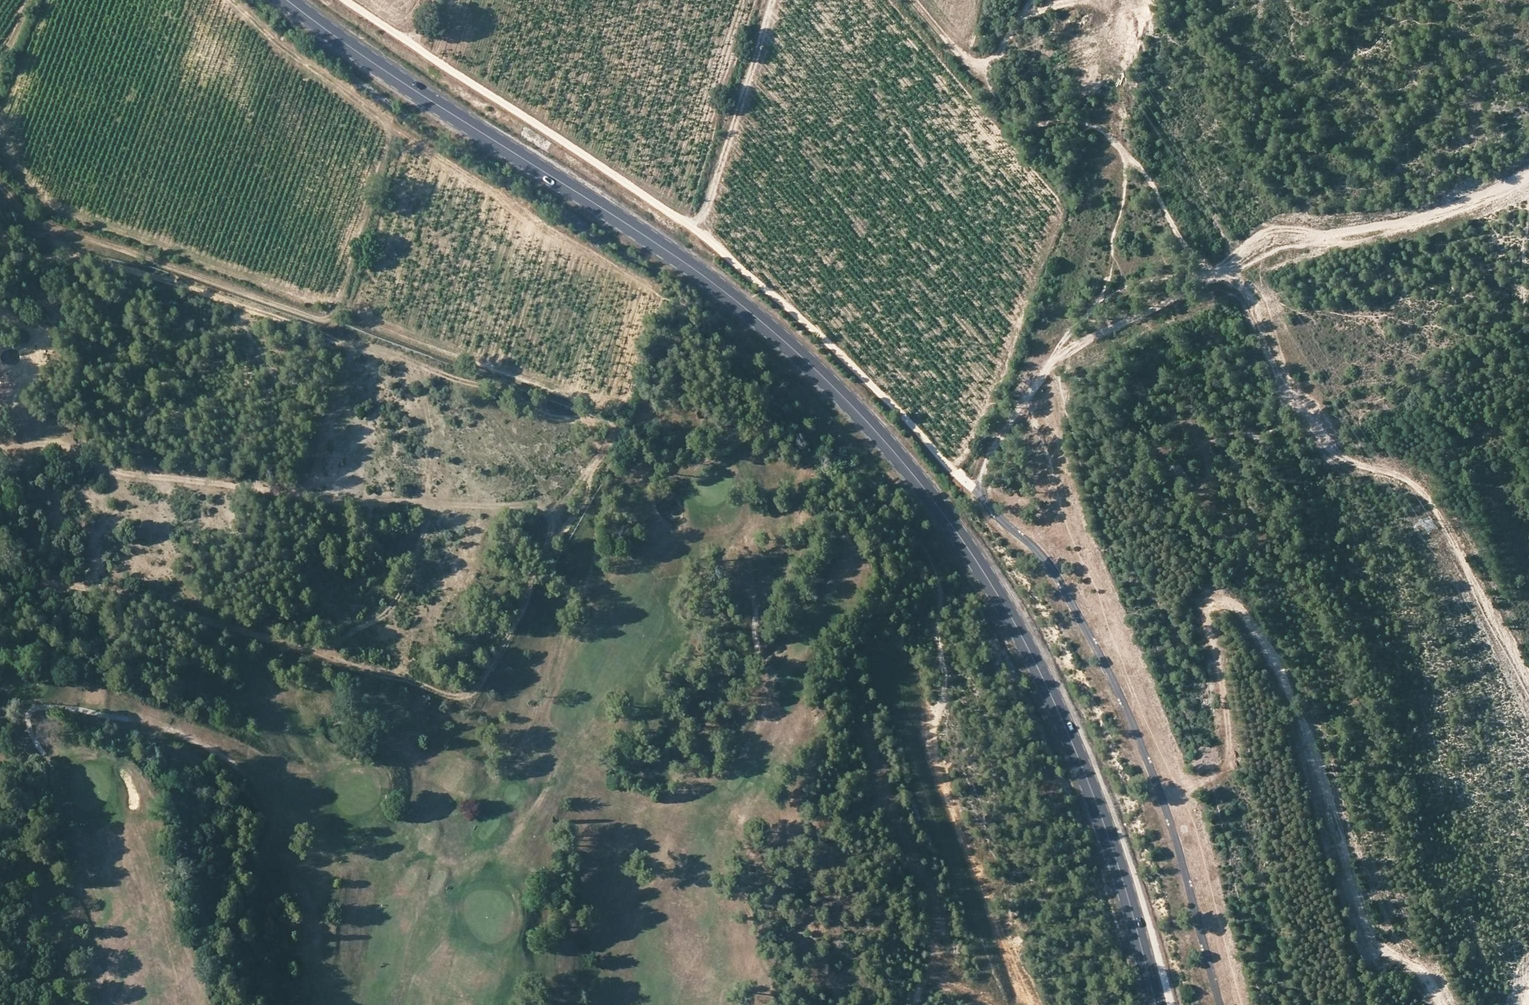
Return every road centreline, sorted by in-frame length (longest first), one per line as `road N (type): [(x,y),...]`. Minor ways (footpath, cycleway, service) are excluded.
road 1 (primary): [(1156,1004),(1119,868),(1052,694),(983,571),(890,447),(815,369),(712,282),(287,0)]
road 2 (track): [(0,577),(144,599),(467,692),(484,678),(533,573),(580,507),(611,444),(604,425),(531,406)]
road 3 (track): [(1443,1004),(1420,969),(1368,940),(1285,684),(1251,626),(1227,604),(1209,617),(1230,755),(1210,779),(1162,797)]
road 4 (track): [(0,448),(51,445),(136,477),(334,502),(538,508),(551,524),(547,550)]
road 5 (track): [(1528,694),(1429,499),(1320,444),(1277,384),(1264,336),(1229,266)]
road 6 (track): [(1051,365),(1268,244),(1389,225),(1528,173)]
road 7 (track): [(231,0),(396,132),(656,292)]
road 8 (track): [(316,652),(375,619),(409,575),(430,445),(428,376),(531,406)]
road 9 (track): [(1026,397),(1076,545),(1178,791)]
road 10 (track): [(1029,1004),(938,766),(945,675),(936,640),(940,607)]
road 11 (track): [(1210,276),(1140,170),(1098,128),(1015,120),(1000,104),(988,72),(1030,0)]
road 12 (track): [(0,187),(41,225),(316,318),(333,316),(340,301)]
road 13 (track): [(327,319),(622,415)]
road 14 (track): [(1062,209),(997,386),(965,455),(947,465)]
road 15 (track): [(697,233),(772,0)]
road 16 (track): [(1120,147),(1124,193),(1105,282),(1051,365)]
road 17 (track): [(295,497),(313,482),(349,349)]
road 18 (unclassified): [(988,506),(1041,553),(1069,598)]

